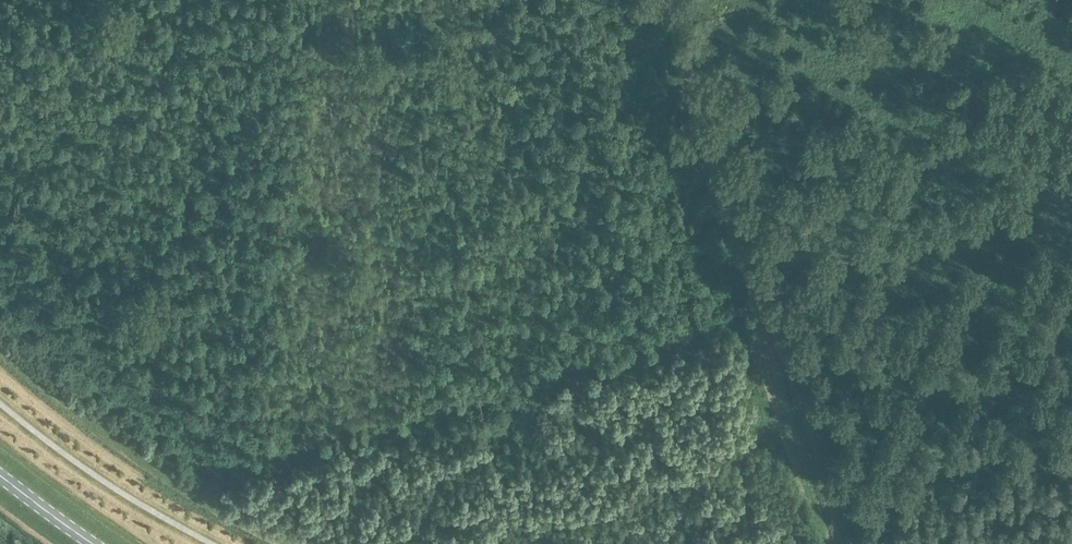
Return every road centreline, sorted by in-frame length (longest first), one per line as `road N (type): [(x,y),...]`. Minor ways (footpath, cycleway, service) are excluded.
road 1 (track): [(849,543),(690,0)]

